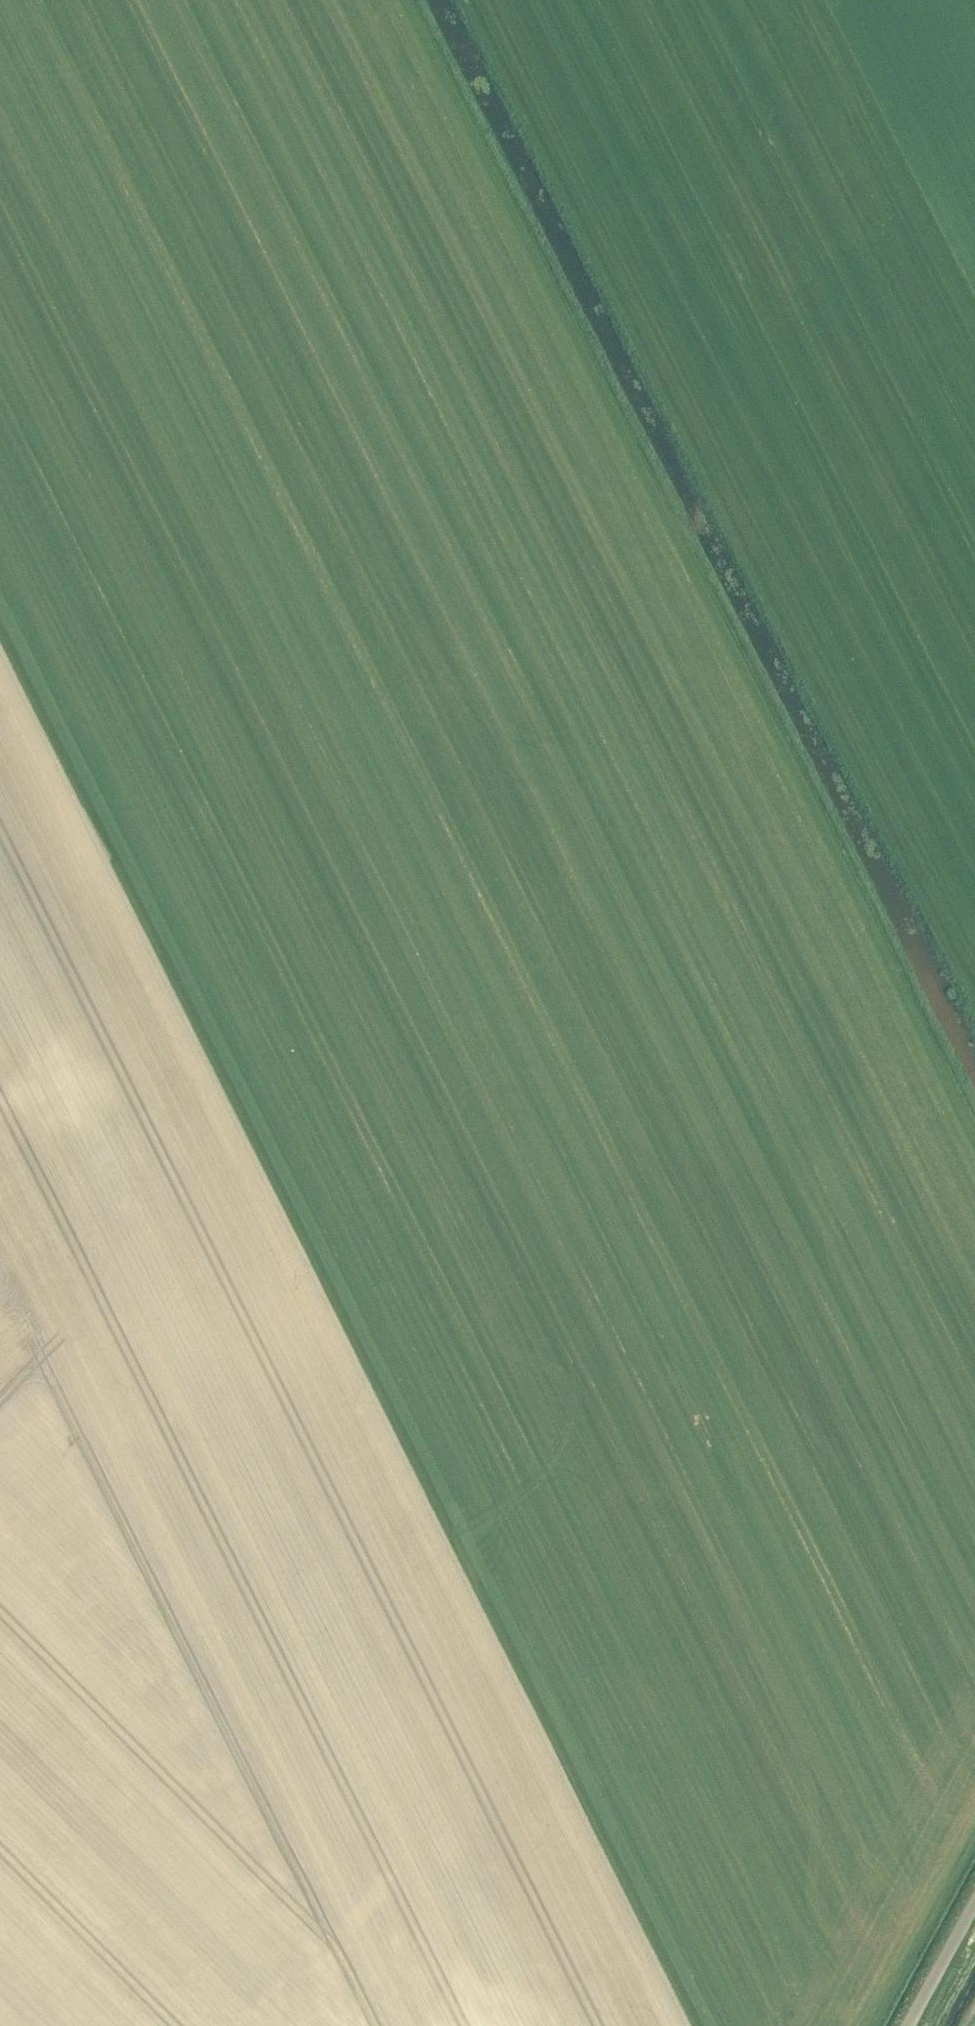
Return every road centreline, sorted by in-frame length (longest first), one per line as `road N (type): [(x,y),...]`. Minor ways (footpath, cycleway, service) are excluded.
road 1 (unclassified): [(907,2025),(974,1900)]

